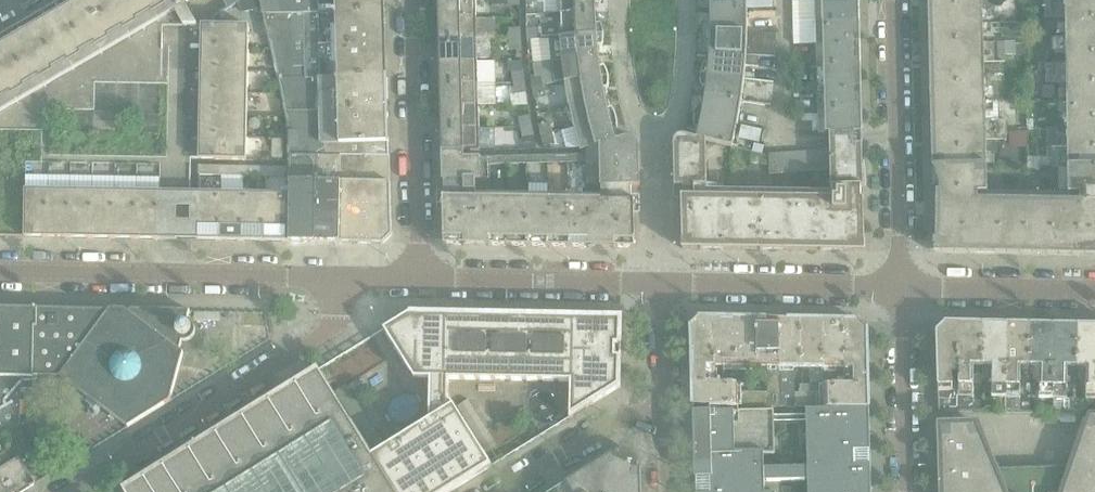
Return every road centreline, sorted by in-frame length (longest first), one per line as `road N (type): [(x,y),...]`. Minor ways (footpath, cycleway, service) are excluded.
road 1 (residential): [(351,277),(339,313),(314,344),(66,491)]
road 2 (residential): [(0,270),(351,277)]
road 3 (residential): [(898,286),(896,0)]
road 4 (residential): [(415,278),(409,0)]
road 5 (residential): [(656,282),(898,286)]
road 6 (residential): [(415,278),(656,282)]
road 7 (residential): [(898,286),(905,491)]
road 8 (residential): [(898,286),(1094,289)]
road 9 (residential): [(499,491),(626,415),(661,412)]
road 10 (residential): [(656,282),(661,412)]

